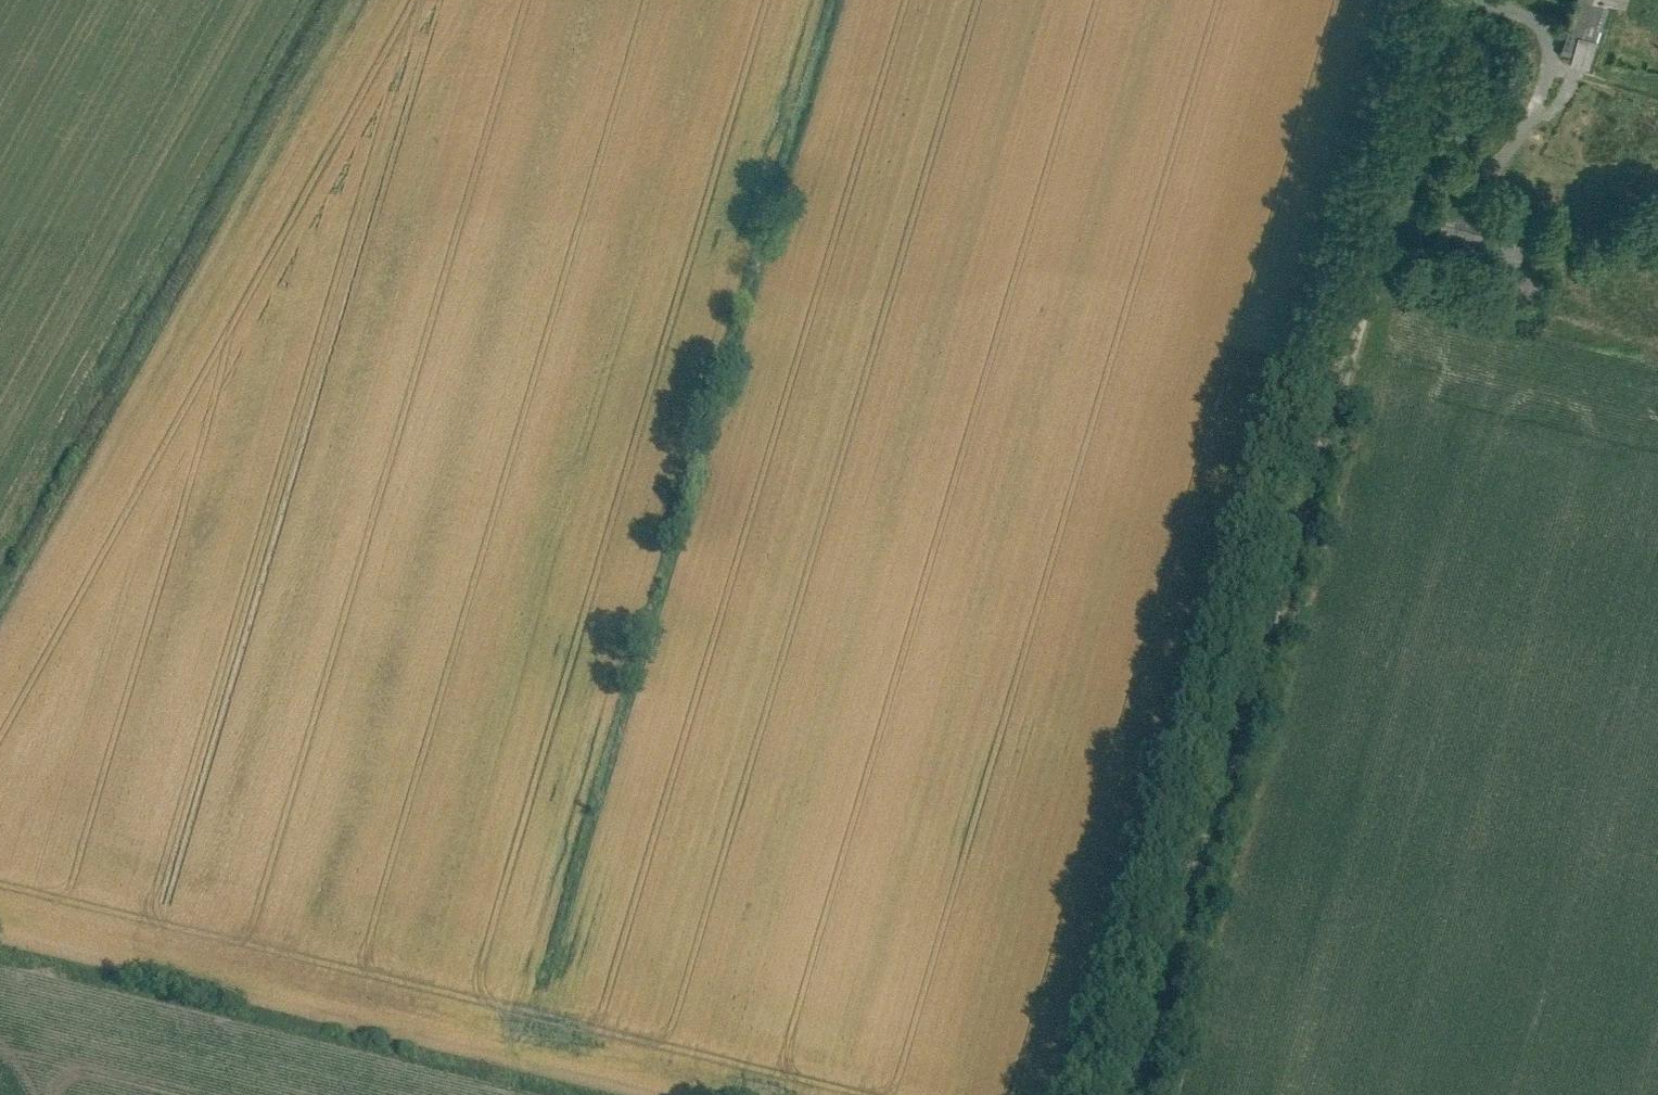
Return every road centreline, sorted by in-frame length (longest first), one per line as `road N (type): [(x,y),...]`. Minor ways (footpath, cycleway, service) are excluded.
road 1 (unclassified): [(1460,0),(1133,1094)]

